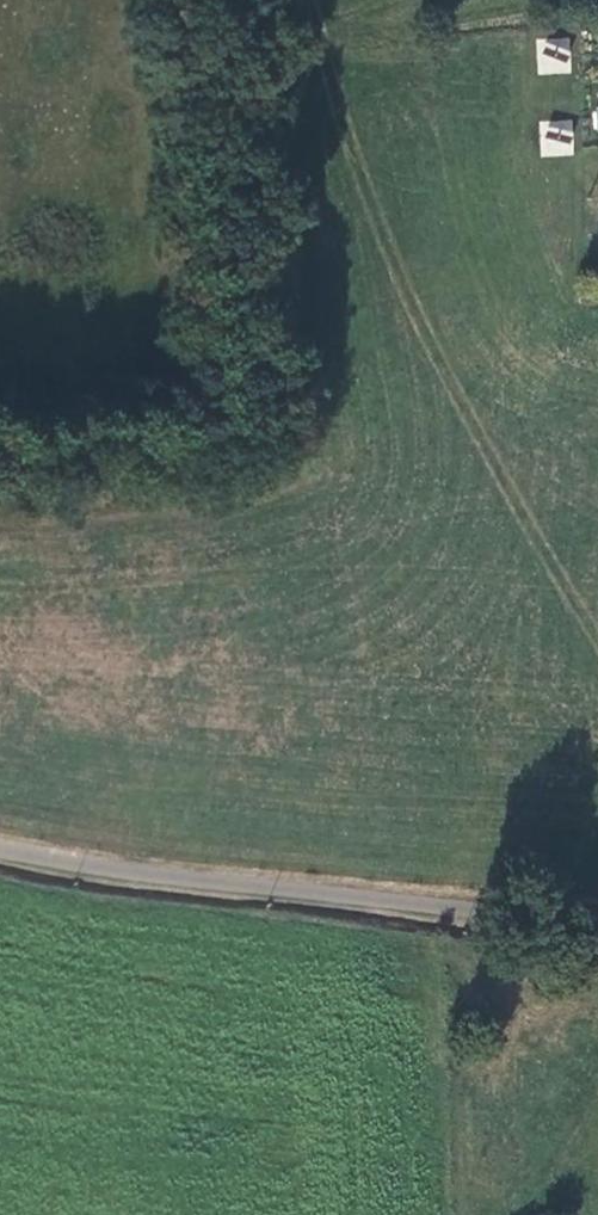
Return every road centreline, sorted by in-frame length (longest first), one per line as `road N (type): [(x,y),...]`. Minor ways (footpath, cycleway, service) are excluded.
road 1 (unclassified): [(0,853),(597,928)]

